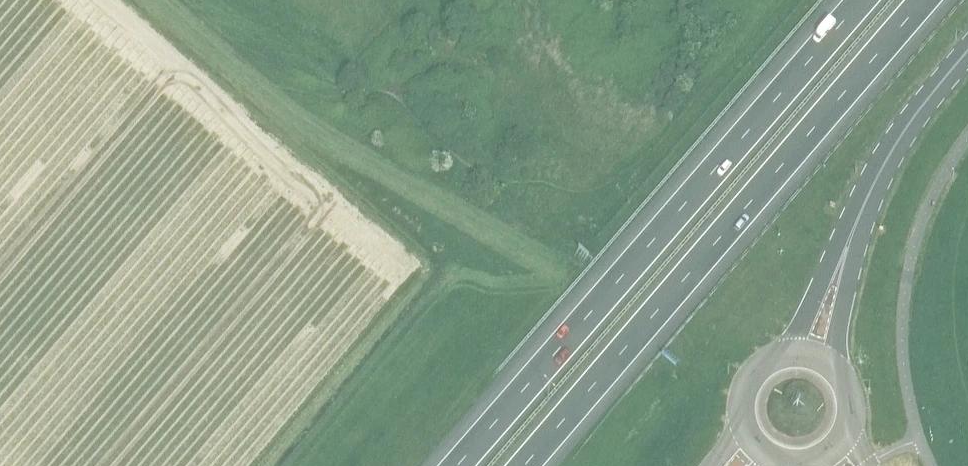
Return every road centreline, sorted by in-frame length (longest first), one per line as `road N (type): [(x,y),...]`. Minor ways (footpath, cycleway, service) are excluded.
road 1 (trunk): [(862,0),(459,465)]
road 2 (trunk): [(523,465),(925,0)]
road 3 (tertiary): [(860,214),(915,116),(967,51)]
road 4 (tertiary): [(860,214),(829,258),(788,353)]
road 5 (tertiary): [(832,365),(860,214)]

